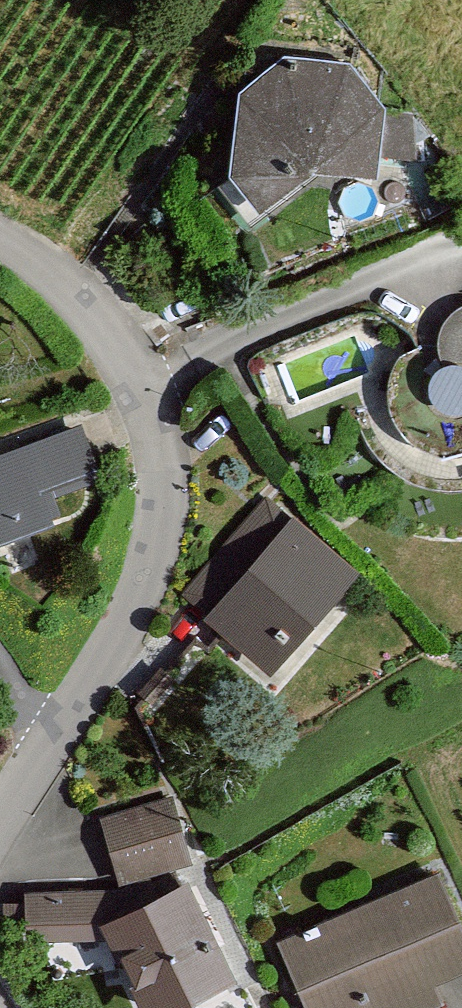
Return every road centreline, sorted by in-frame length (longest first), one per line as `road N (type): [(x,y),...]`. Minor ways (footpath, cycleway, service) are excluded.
road 1 (residential): [(63,730),(139,590),(158,528),(160,456),(135,377)]
road 2 (residential): [(135,377),(461,236)]
road 3 (residential): [(135,377),(80,301),(0,243)]
road 4 (residential): [(0,839),(63,730)]

